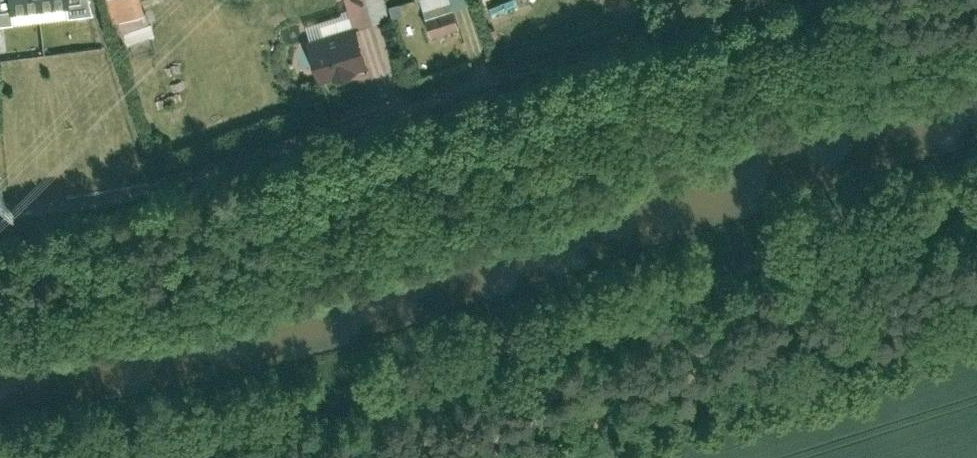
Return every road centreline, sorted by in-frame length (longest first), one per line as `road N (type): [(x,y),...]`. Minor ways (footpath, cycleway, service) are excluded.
road 1 (unclassified): [(60,457),(210,430),(976,184)]
road 2 (track): [(755,0),(289,147),(83,204),(0,218)]

